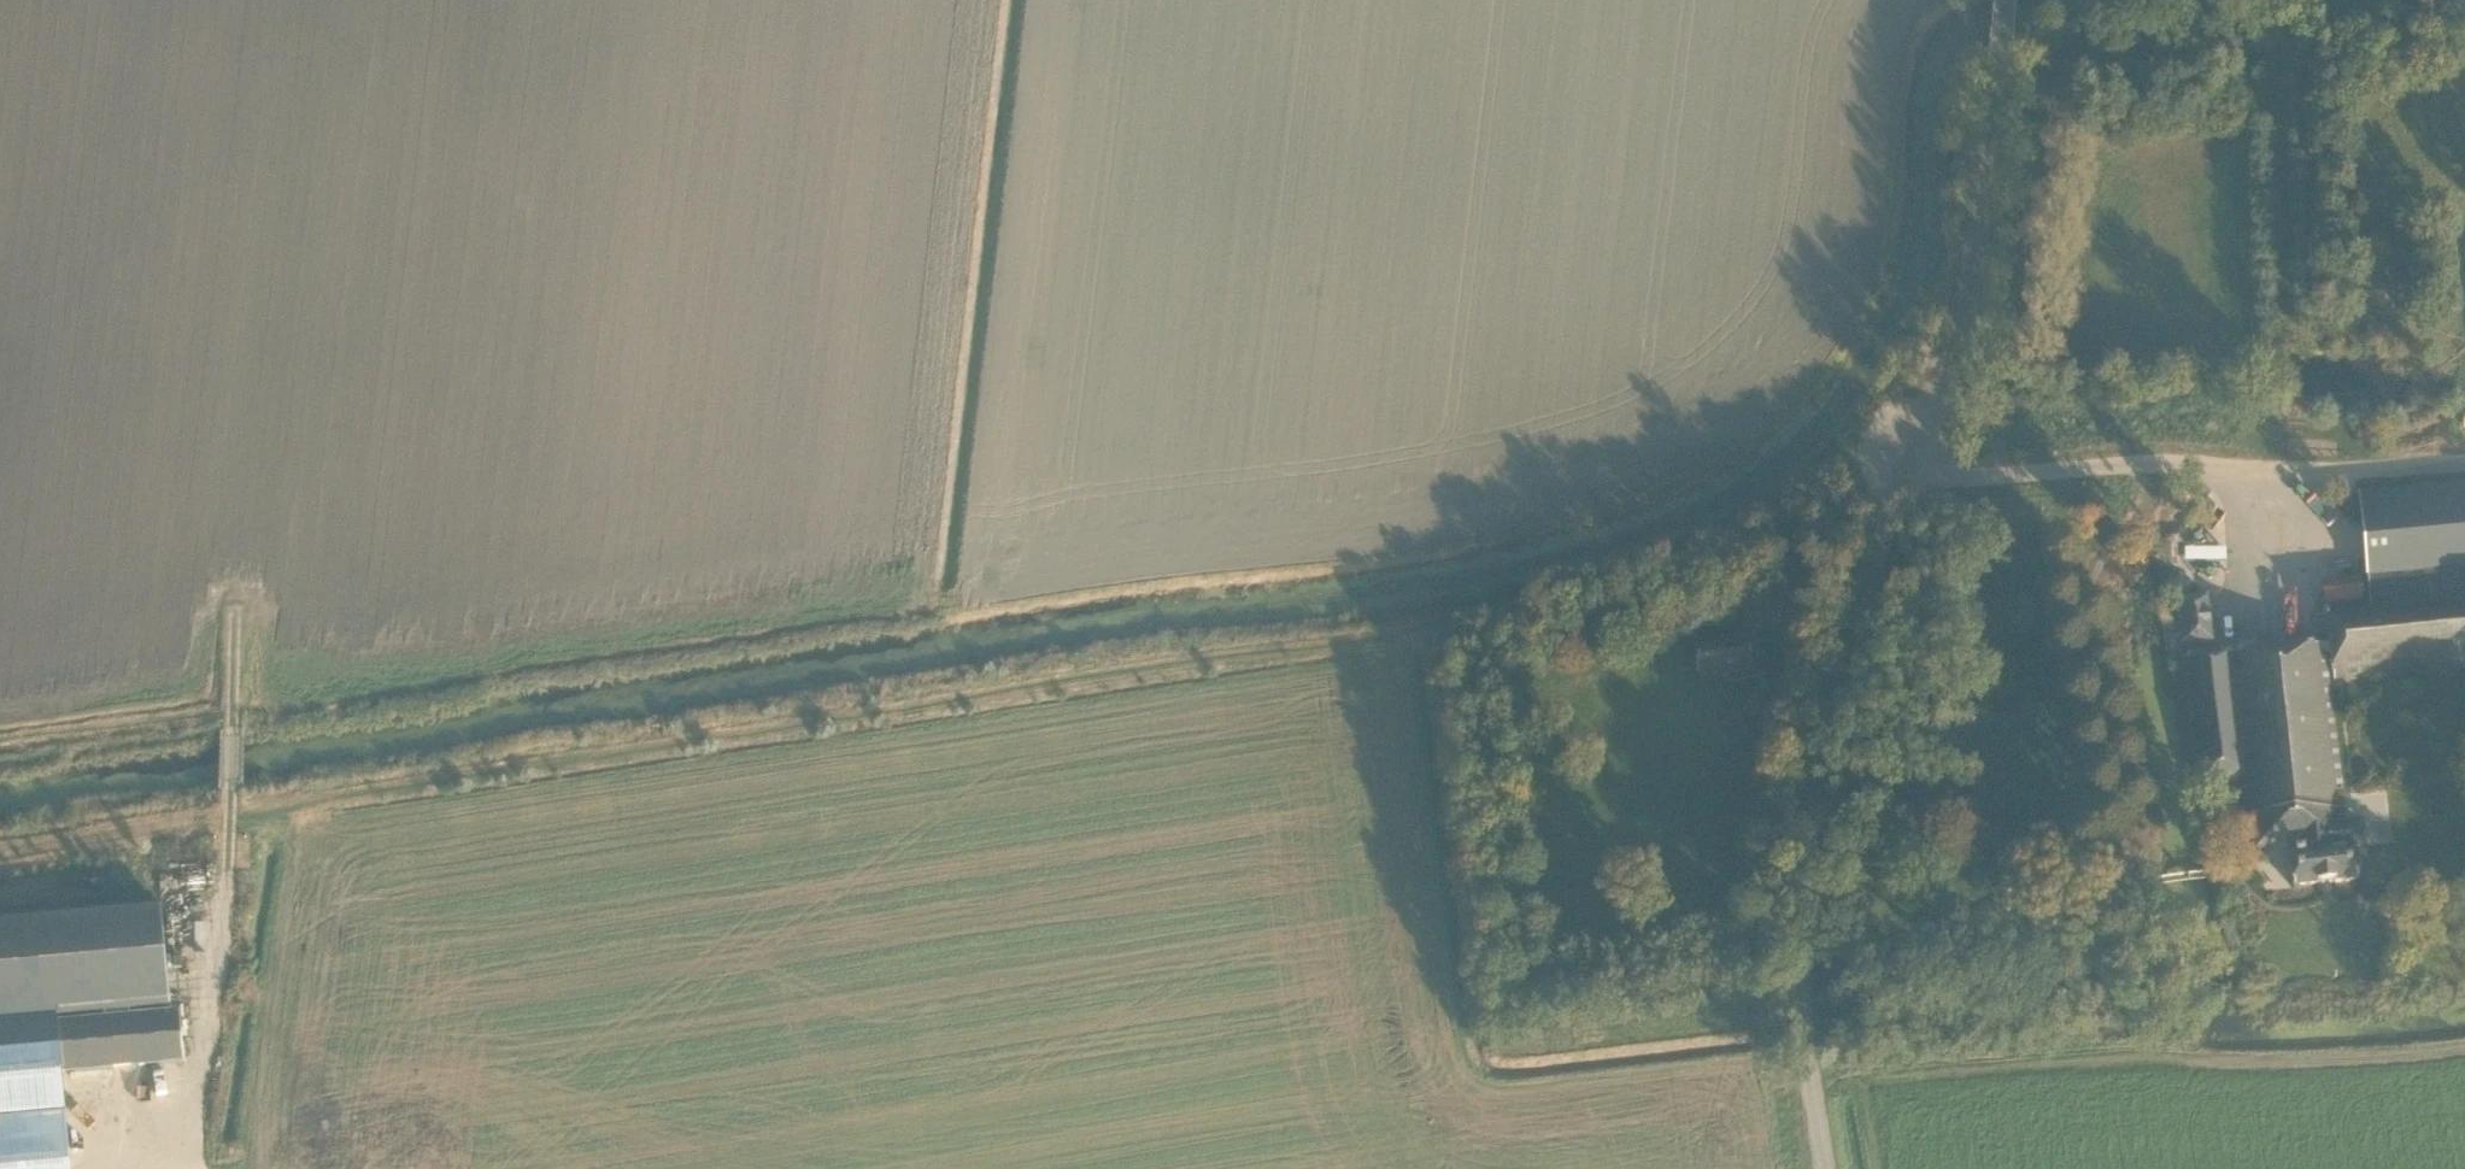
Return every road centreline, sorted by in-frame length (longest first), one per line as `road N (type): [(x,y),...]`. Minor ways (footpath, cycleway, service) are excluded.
road 1 (unclassified): [(1826,1168),(1802,994),(1810,816),(1834,688),(1958,318),(1976,235),(2004,0)]

